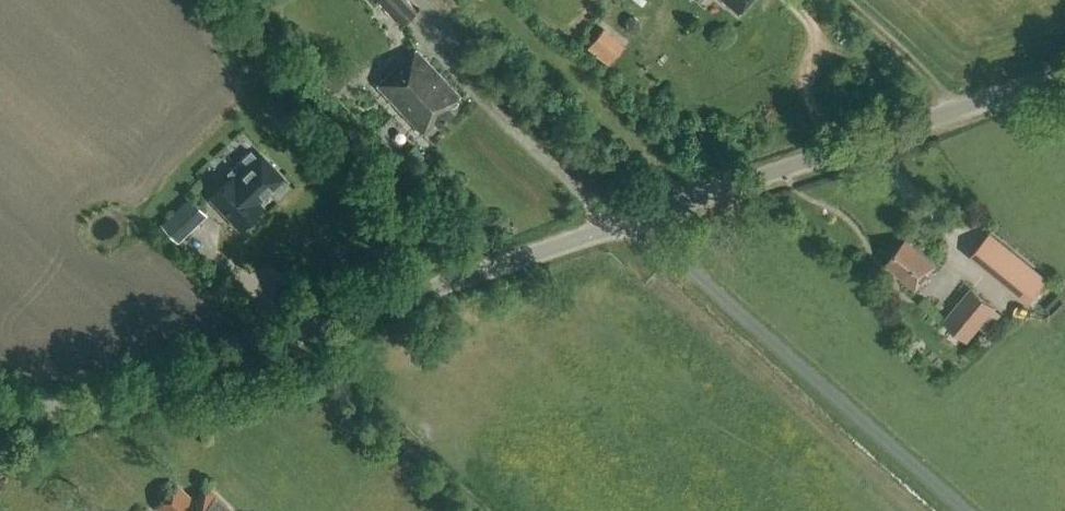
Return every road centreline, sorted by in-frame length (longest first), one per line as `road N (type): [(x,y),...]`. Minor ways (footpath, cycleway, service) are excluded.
road 1 (unclassified): [(108,401),(1064,79)]
road 2 (track): [(840,0),(961,114)]

